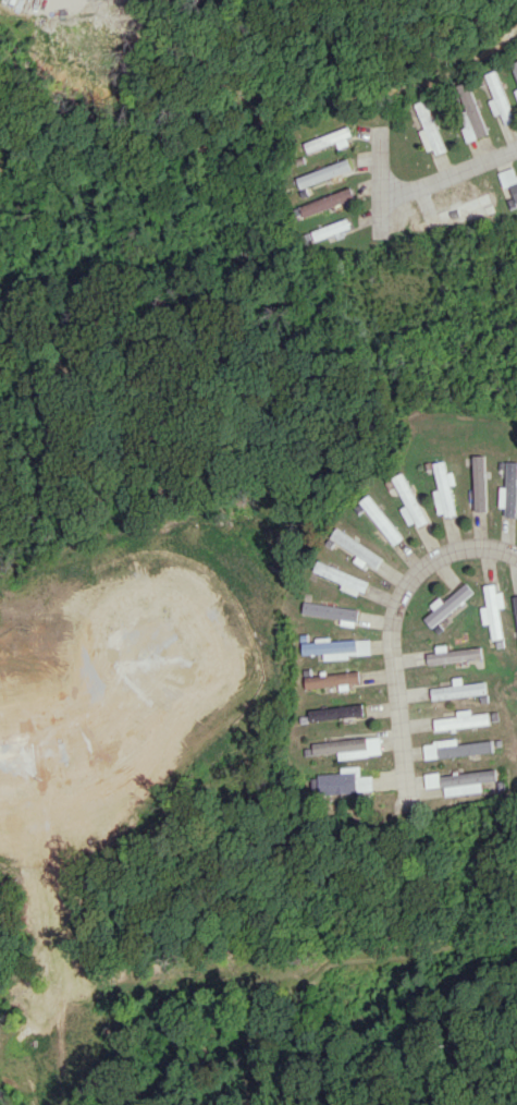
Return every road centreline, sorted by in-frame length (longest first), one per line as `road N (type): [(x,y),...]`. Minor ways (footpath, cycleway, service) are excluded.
road 1 (residential): [(516,561),(459,549),(430,557),(401,591),(390,634),(407,810)]
road 2 (residential): [(0,757),(60,754),(130,717),(167,677),(165,626)]

